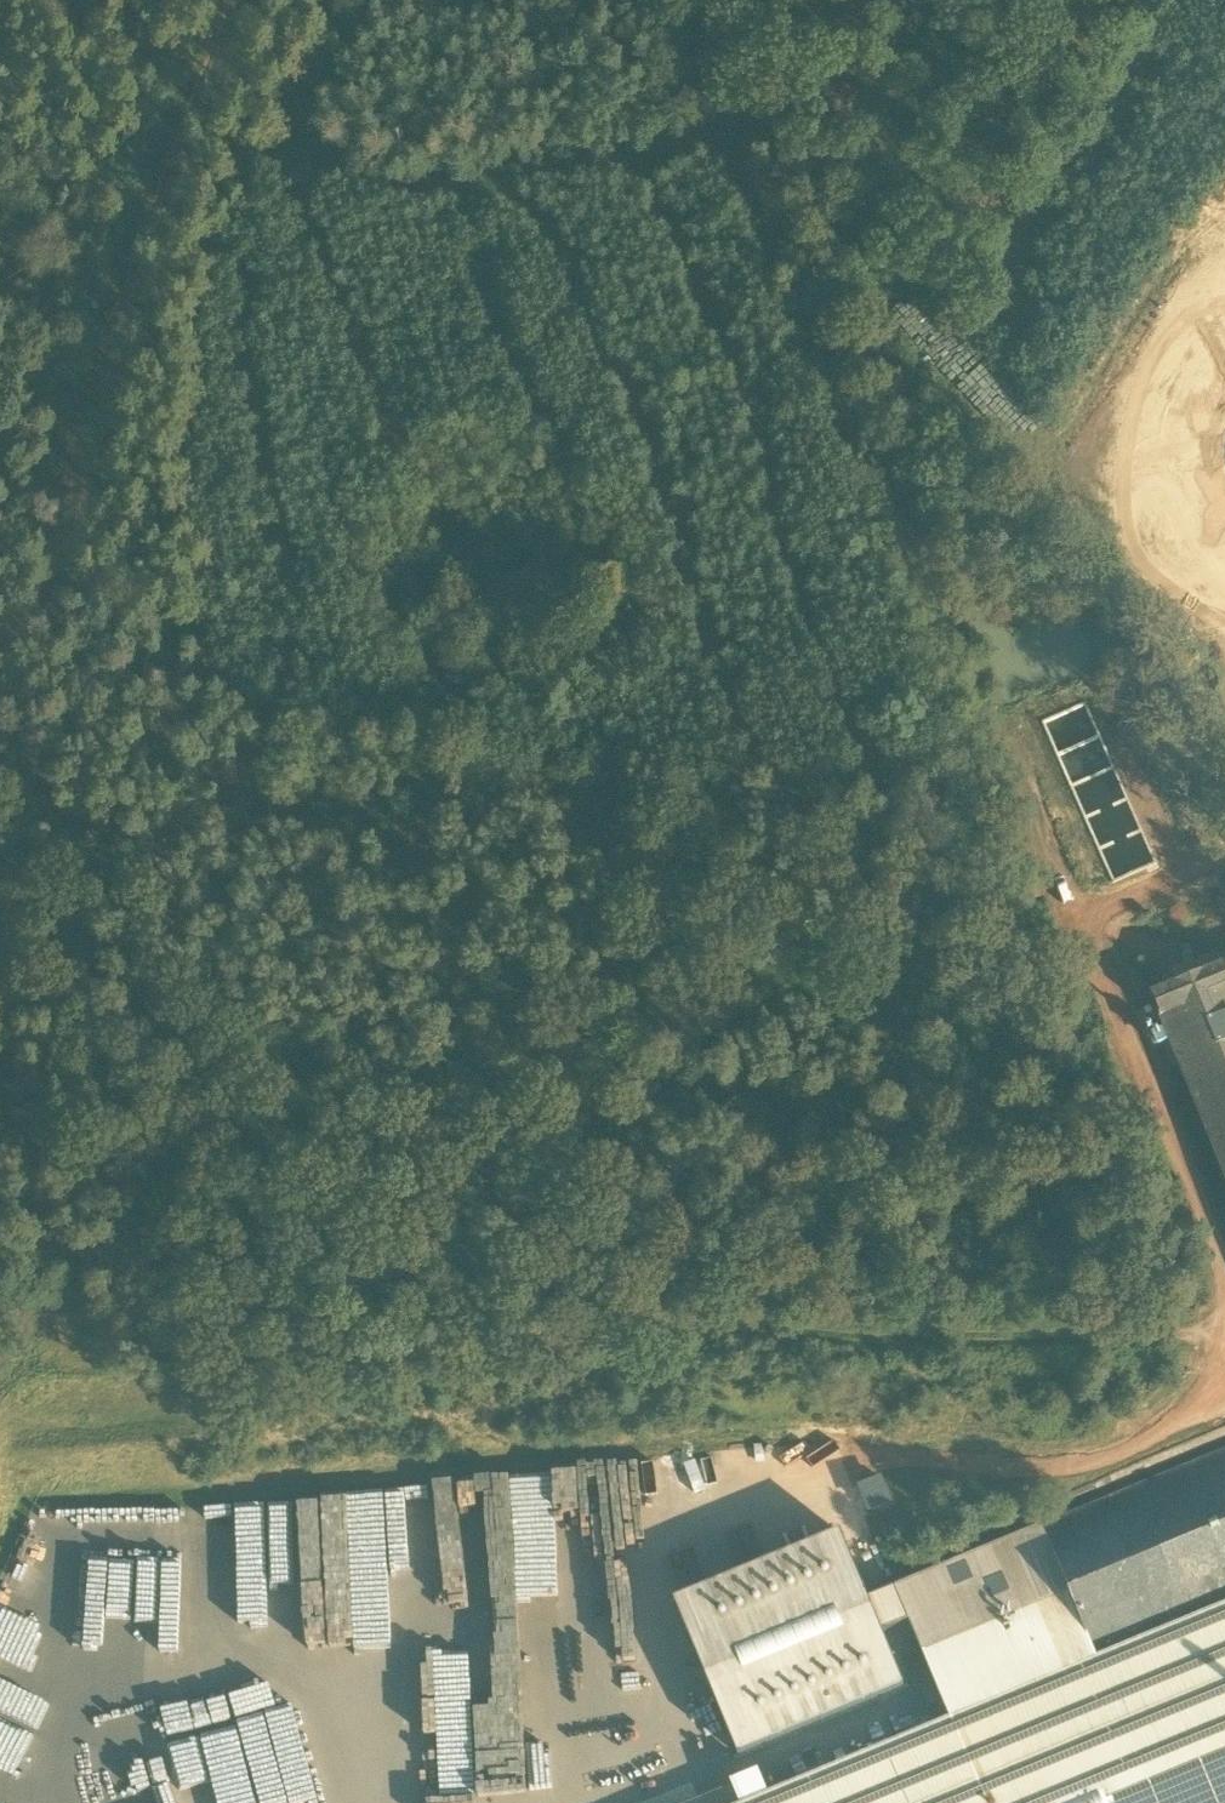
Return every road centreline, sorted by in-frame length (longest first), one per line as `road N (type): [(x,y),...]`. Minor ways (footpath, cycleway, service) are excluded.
road 1 (track): [(76,1346),(450,1351),(1191,1323),(1220,1308),(1224,1289)]
road 2 (track): [(0,780),(73,830),(85,854),(96,970),(120,1007),(160,1039),(229,1136),(252,1138),(554,1061),(634,1027)]
road 3 (track): [(246,0),(29,632),(0,694)]
road 4 (track): [(1224,1272),(1090,945),(1103,908),(1138,884),(1224,853)]
road 5 (track): [(0,957),(76,1346)]

